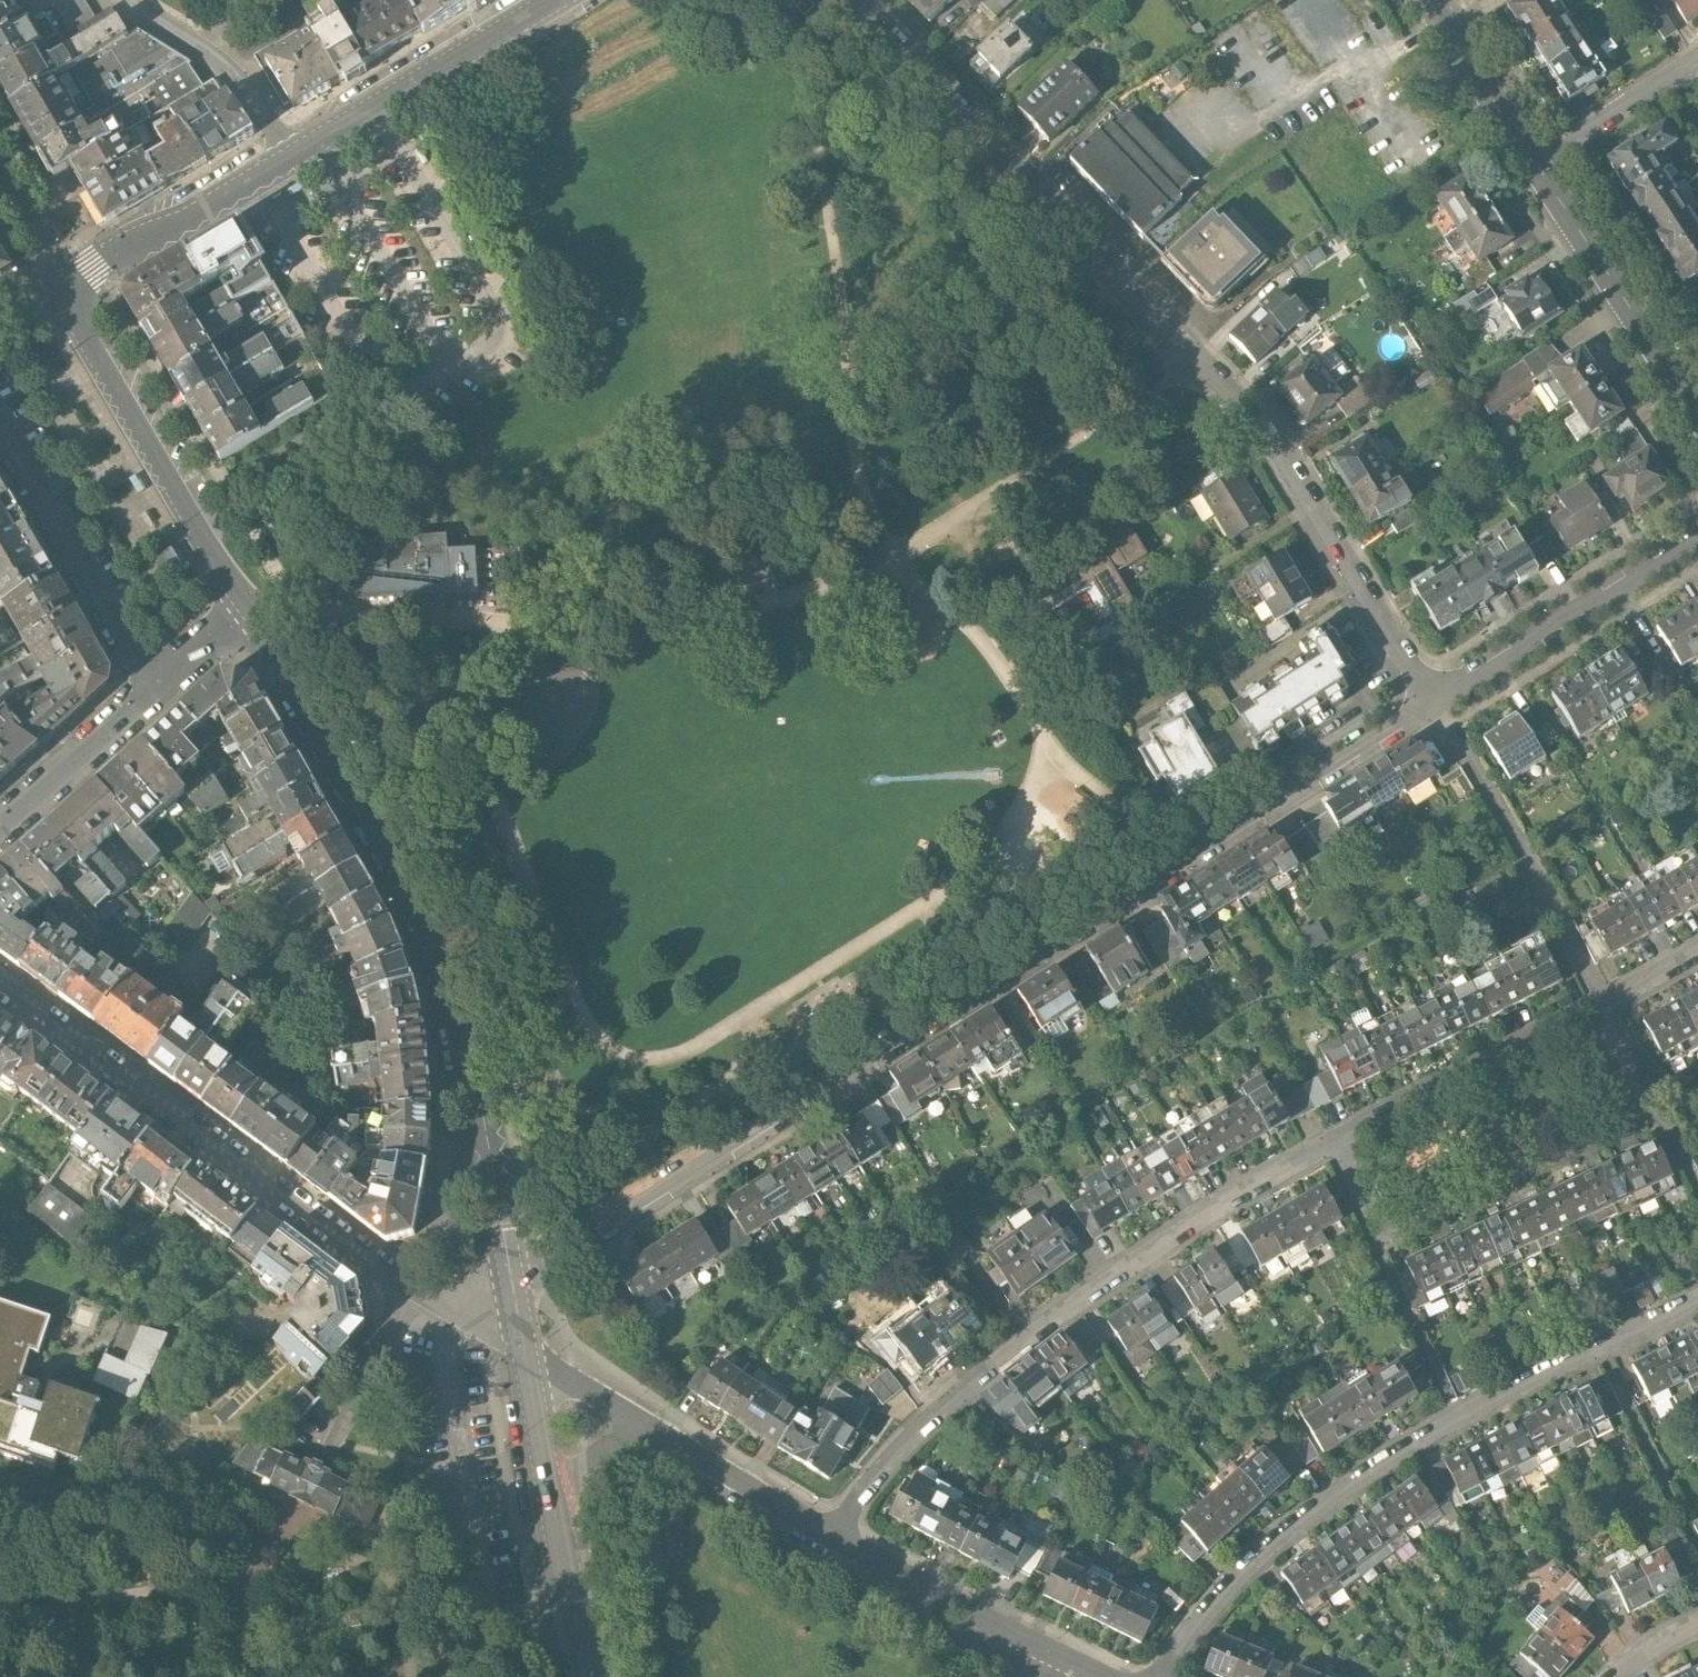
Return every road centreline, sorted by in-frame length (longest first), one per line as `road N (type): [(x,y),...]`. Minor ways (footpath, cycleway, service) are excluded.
road 1 (residential): [(513,1287),(1438,699)]
road 2 (residential): [(834,1534),(939,1414),(1062,1318),(1324,1150),(1697,943)]
road 3 (secondary): [(255,610),(210,552),(76,319),(73,283),(93,261),(187,217),(553,0)]
road 4 (residential): [(1438,699),(1264,424),(856,0)]
road 5 (secondary): [(513,1287),(472,1057),(440,939),(390,836),(255,610)]
road 6 (residential): [(1697,1301),(1462,1434),(1185,1613),(1157,1676)]
road 7 (residential): [(0,984),(416,1289)]
road 8 (residential): [(416,1289),(211,1339),(165,1362),(112,1340)]
road 9 (residential): [(1120,1676),(834,1534)]
road 10 (residential): [(0,423),(156,686)]
road 11 (residential): [(1438,699),(1697,541)]
road 12 (tertiary): [(1697,411),(1536,168)]
road 13 (residential): [(0,825),(156,686)]
road 14 (residential): [(834,1534),(659,1430)]
road 15 (tertiary): [(1536,168),(1428,0)]
road 16 (residential): [(1536,168),(1697,61)]
road 17 (secondary): [(586,1676),(551,1496)]
road 18 (residential): [(659,1430),(524,1353)]
road 19 (secondary): [(551,1496),(524,1353)]
road 20 (residential): [(551,1496),(578,1468),(659,1430)]
road 21 (residential): [(416,1289),(524,1353)]
road 22 (residential): [(156,686),(255,610)]

